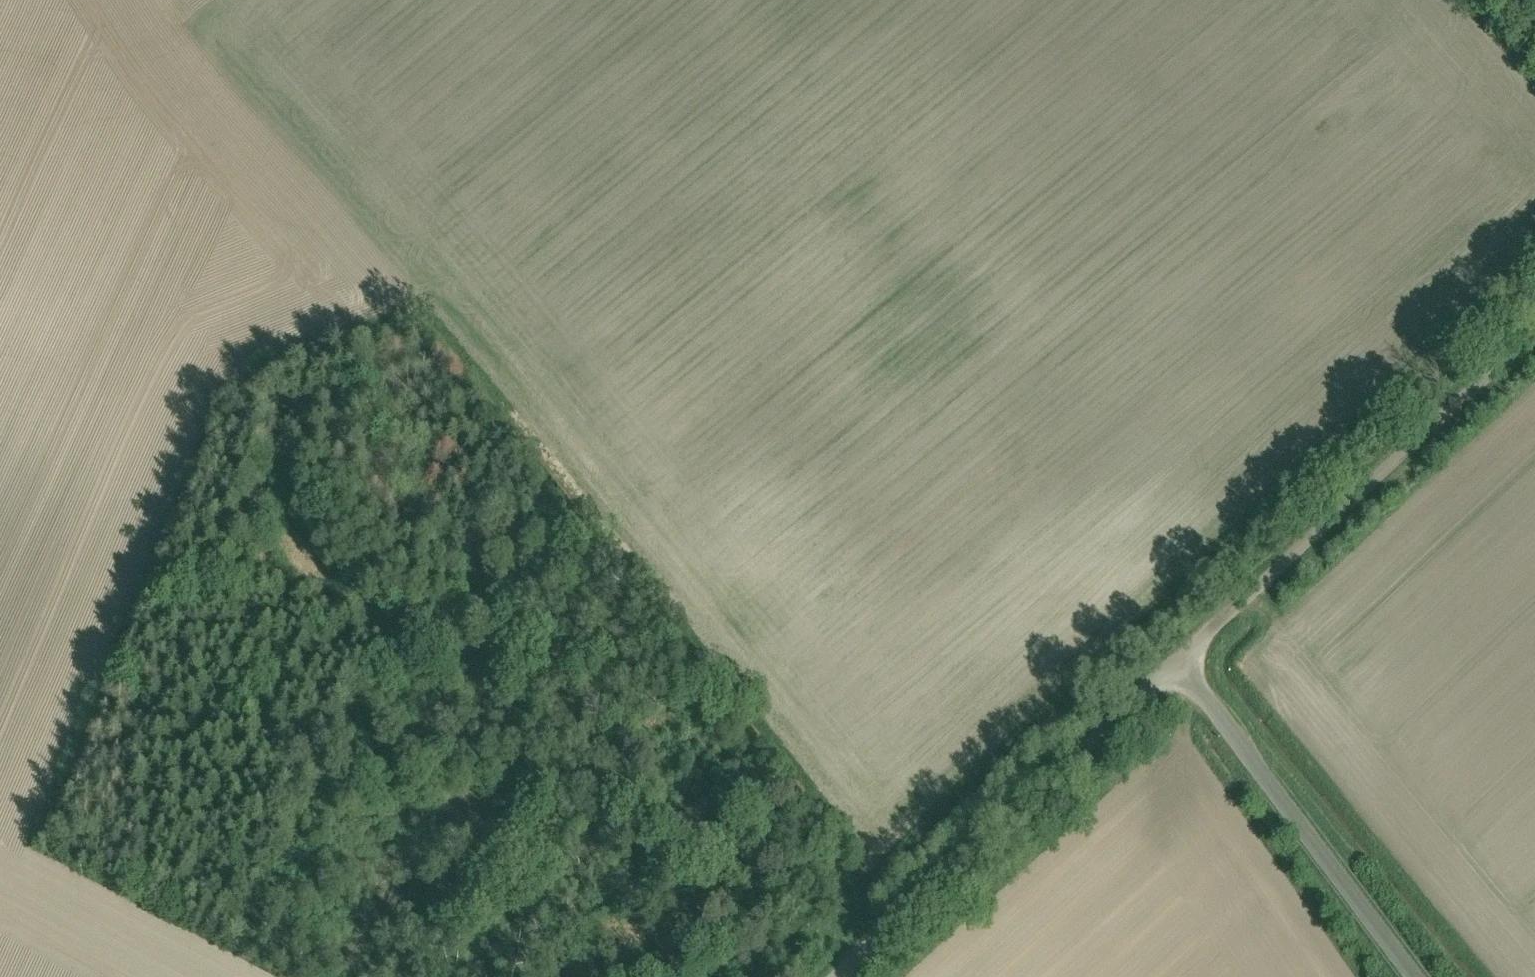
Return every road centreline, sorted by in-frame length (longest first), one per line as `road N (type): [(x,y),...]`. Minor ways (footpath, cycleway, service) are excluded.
road 1 (unclassified): [(1534,335),(1173,671)]
road 2 (unclassified): [(1173,671),(842,976)]
road 3 (unclassified): [(1409,976),(1173,671)]

